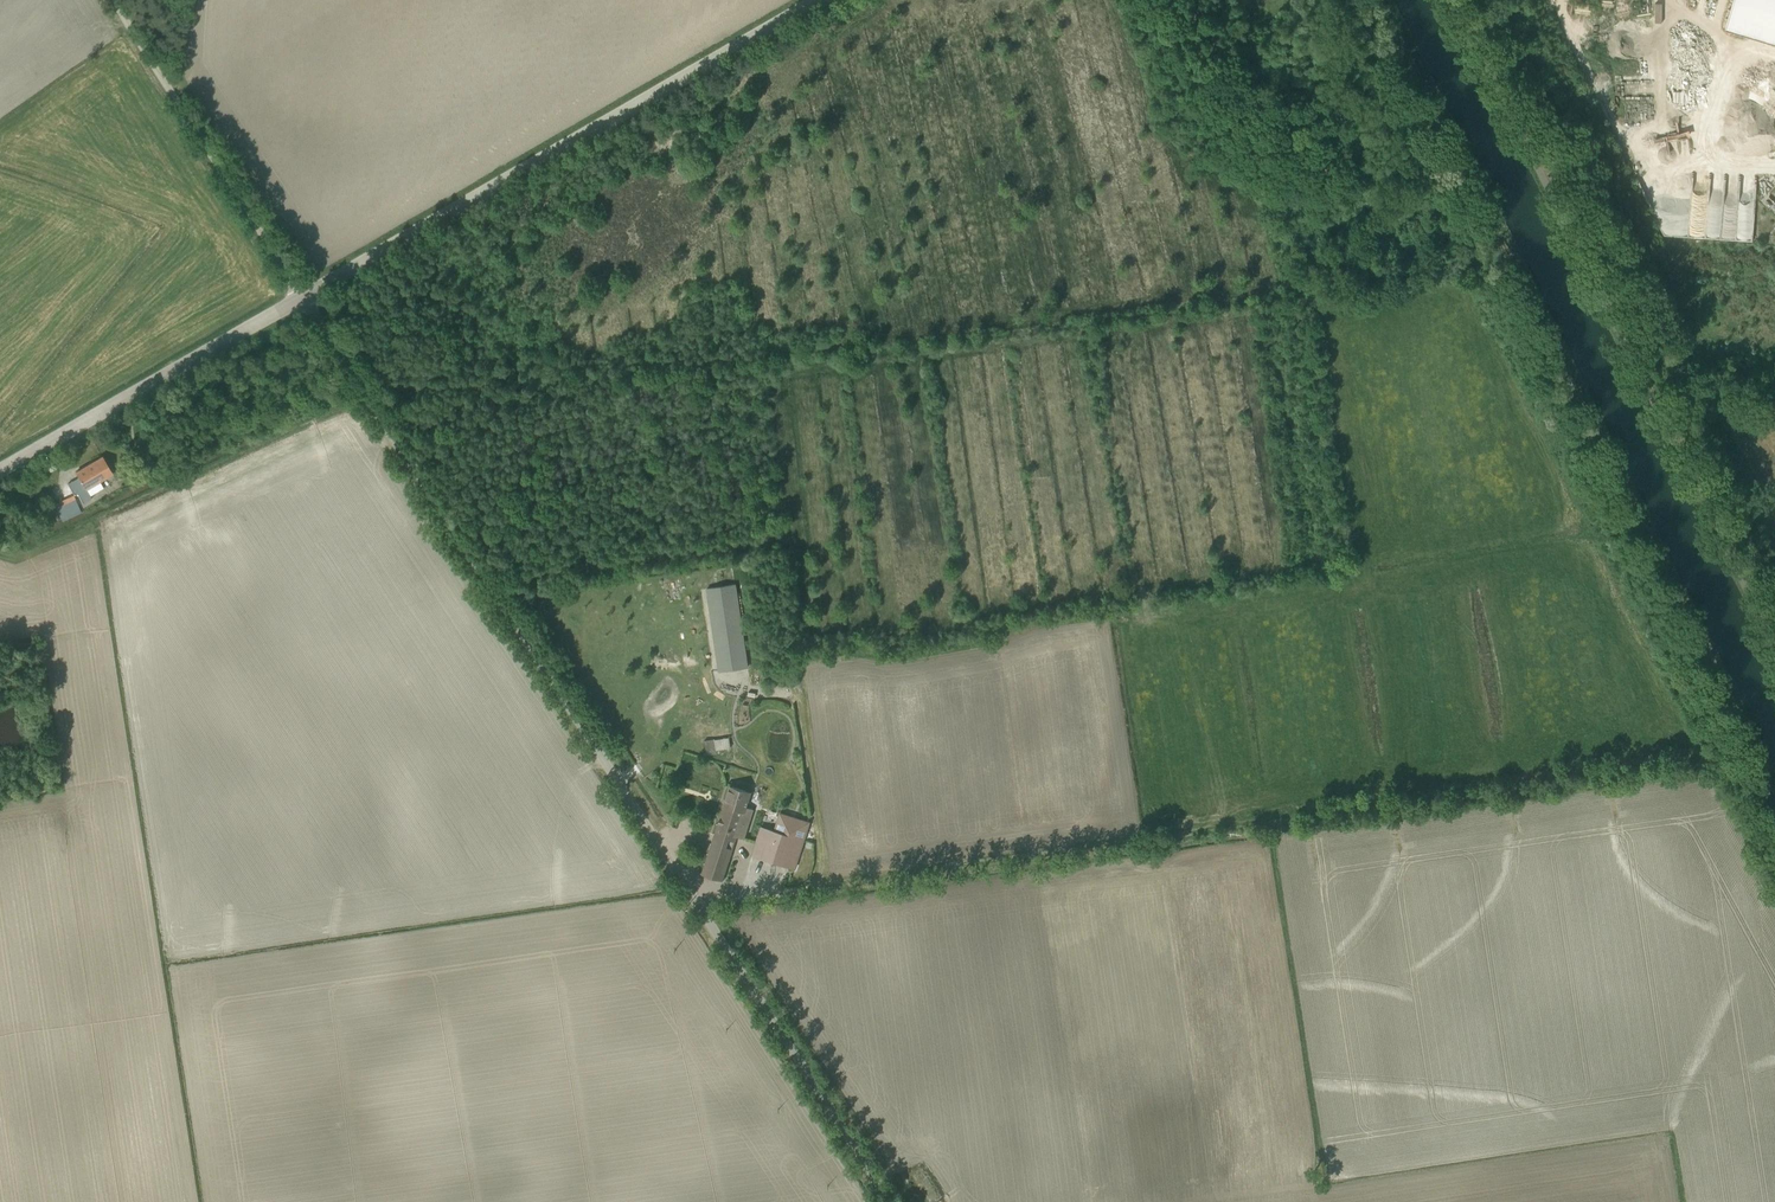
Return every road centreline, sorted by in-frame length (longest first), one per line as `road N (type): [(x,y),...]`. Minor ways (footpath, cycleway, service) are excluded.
road 1 (unclassified): [(303,300),(889,1201)]
road 2 (track): [(1774,798),(1381,0)]
road 3 (unclassified): [(303,300),(817,0)]
road 4 (unclassified): [(113,0),(303,300)]
road 5 (unclassified): [(0,471),(303,300)]

